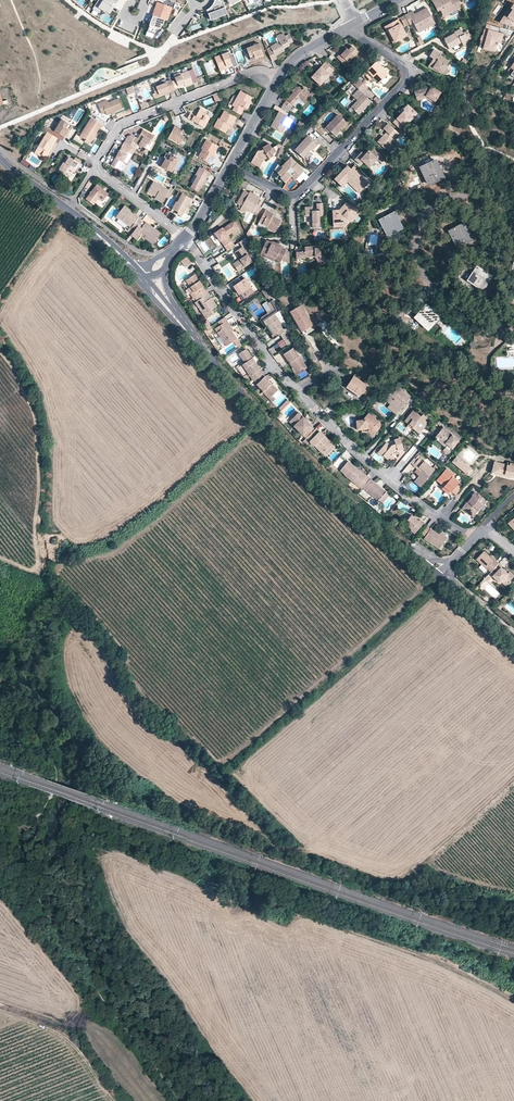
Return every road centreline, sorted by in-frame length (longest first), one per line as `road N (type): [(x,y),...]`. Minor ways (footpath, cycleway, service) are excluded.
road 1 (track): [(440,577),(224,761),(141,693),(120,646),(38,551)]
road 2 (residential): [(473,540),(360,454),(299,393),(184,239)]
road 3 (tertiary): [(174,316),(328,479),(424,563)]
road 4 (residential): [(184,239),(95,168),(119,126),(255,70),(279,75)]
road 5 (residential): [(231,165),(286,195),(299,193),(403,82),(403,66),(347,28)]
road 6 (residential): [(513,223),(490,200),(454,196),(422,215),(412,250),(432,290),(493,328),(513,331)]
road 7 (track): [(0,559),(33,573),(38,559),(35,417),(0,352)]
road 8 (track): [(53,565),(121,549),(259,430)]
road 9 (track): [(513,892),(432,863),(513,785)]
road 10 (tertiary): [(0,159),(136,272)]

